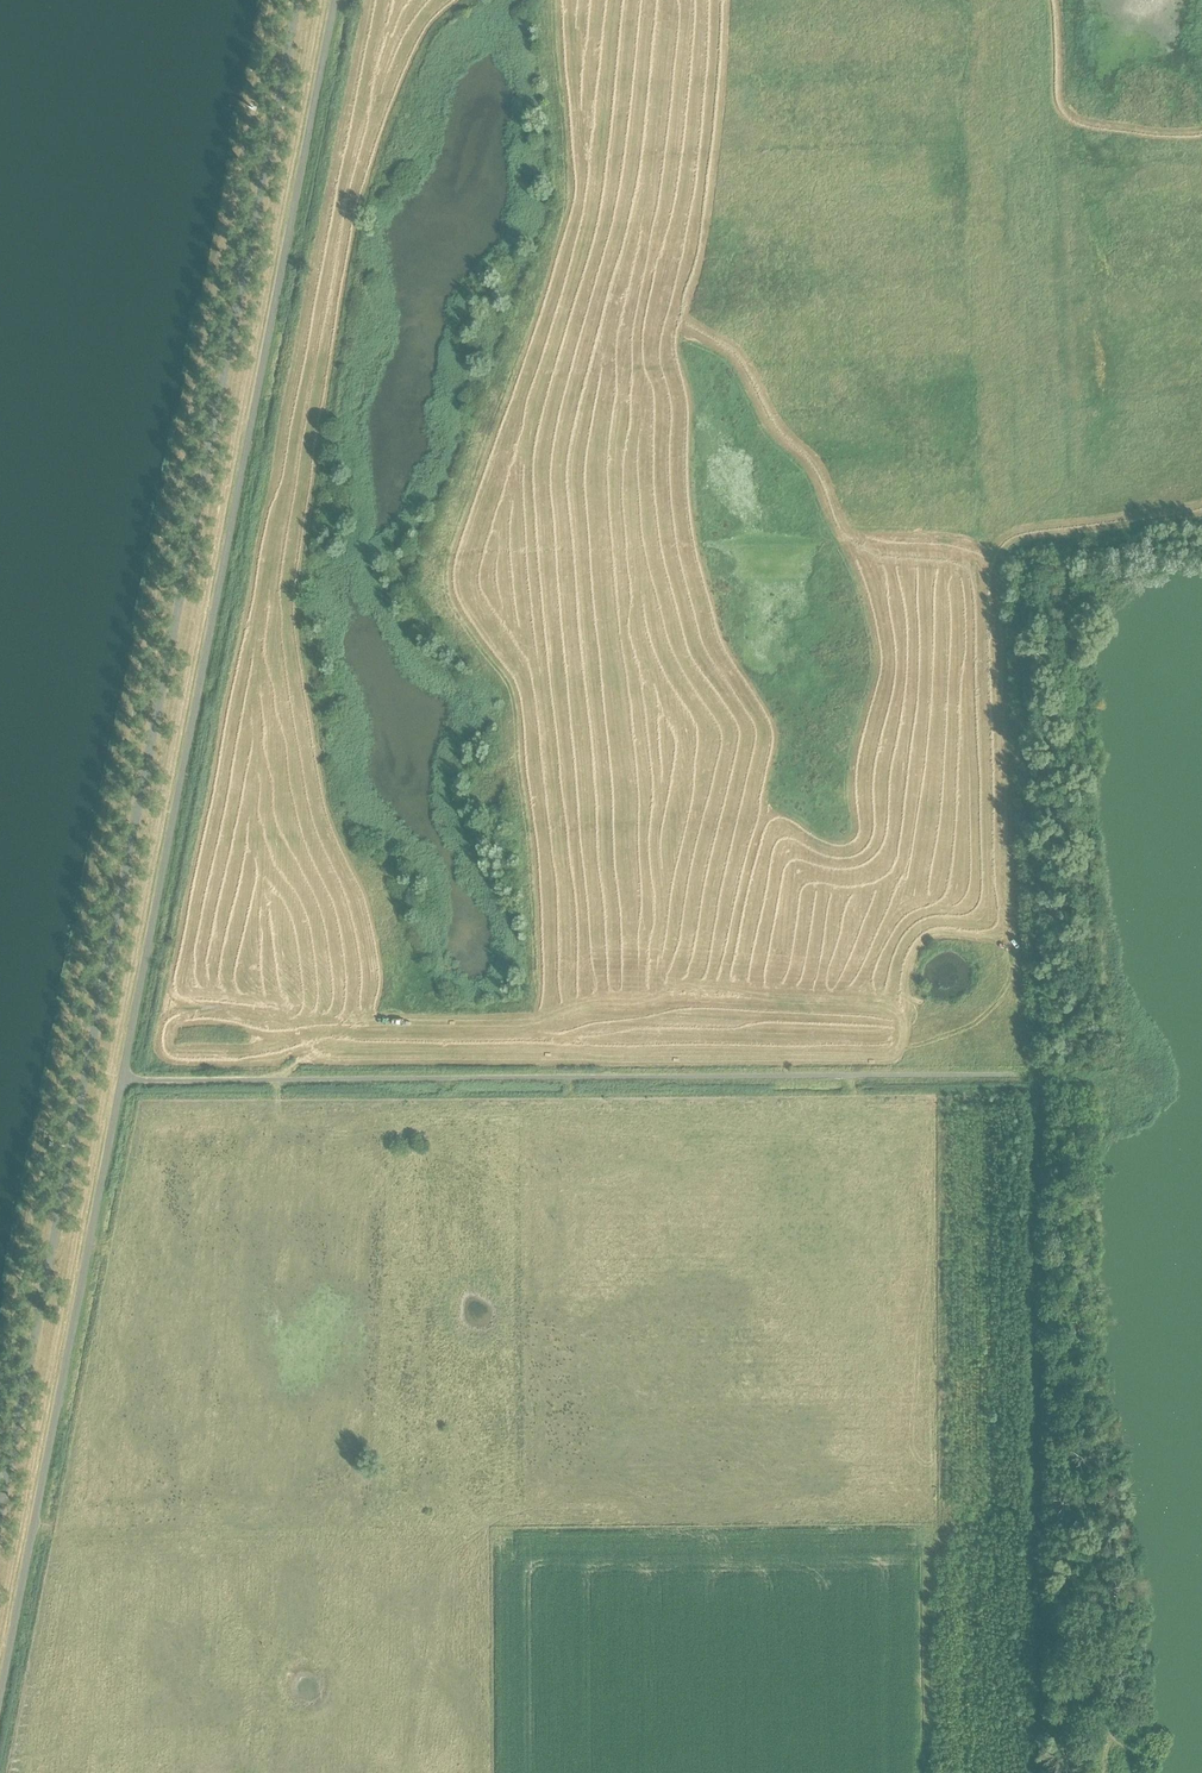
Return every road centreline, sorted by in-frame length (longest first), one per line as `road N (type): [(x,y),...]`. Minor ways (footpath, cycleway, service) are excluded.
road 1 (unclassified): [(0,1507),(298,0)]
road 2 (unclassified): [(124,1088),(340,0)]
road 3 (unclassified): [(124,1088),(1040,1076)]
road 4 (track): [(1040,1076),(1044,1043),(1084,987),(1069,549),(1201,527)]
road 5 (unclassified): [(0,1704),(124,1088)]
road 6 (track): [(1049,1421),(1047,1772)]
road 7 (track): [(1040,1076),(1049,1421)]

